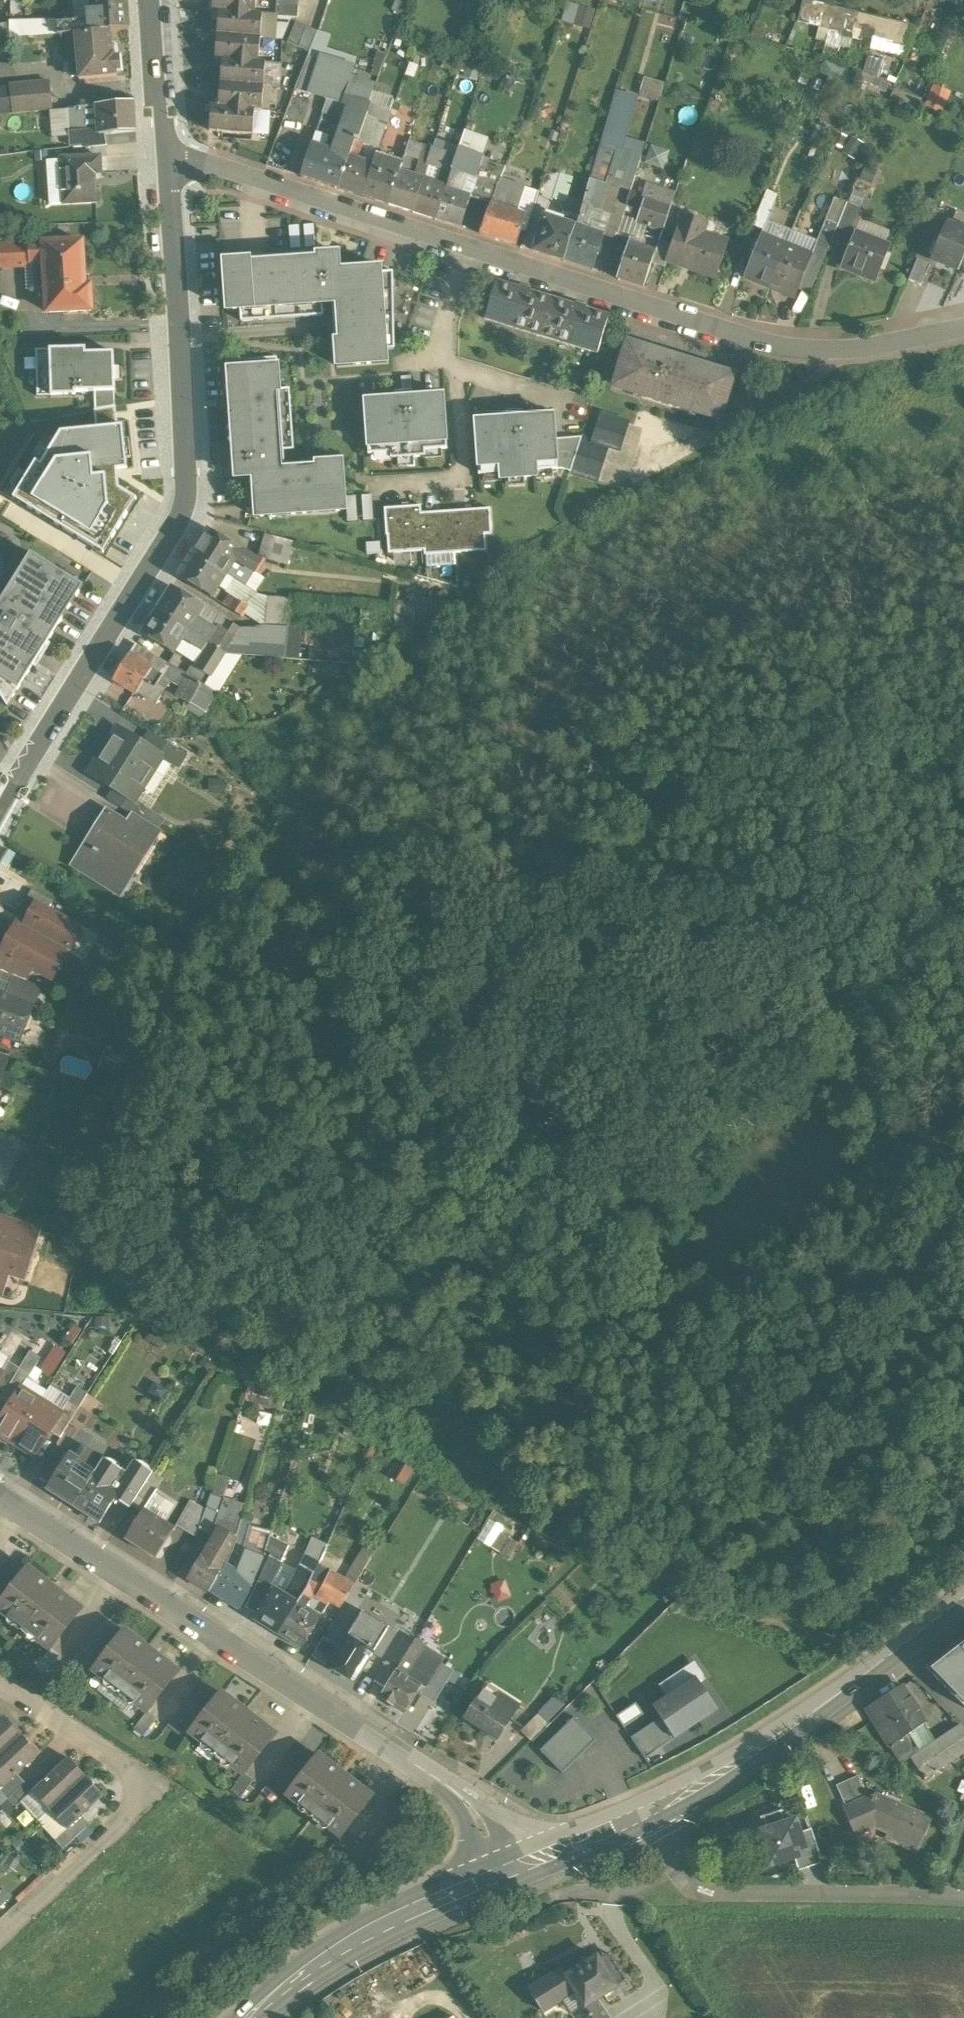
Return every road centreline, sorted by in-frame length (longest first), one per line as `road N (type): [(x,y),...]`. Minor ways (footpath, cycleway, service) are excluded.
road 1 (residential): [(160,151),(735,340),(860,346),(963,330)]
road 2 (tertiary): [(160,151),(185,483),(180,508),(0,811)]
road 3 (tertiary): [(0,1495),(364,1739),(428,1773),(461,1798),(517,1869)]
road 4 (residential): [(0,1944),(148,1804),(126,1755),(0,1682)]
road 5 (secondary): [(963,1604),(798,1729),(633,1819)]
road 6 (residential): [(633,1819),(694,1886),(721,1895),(963,1902)]
road 7 (secondary): [(517,1869),(345,1944),(253,2017)]
road 8 (tertiary): [(150,0),(160,151)]
road 9 (secondary): [(633,1819),(517,1869)]

